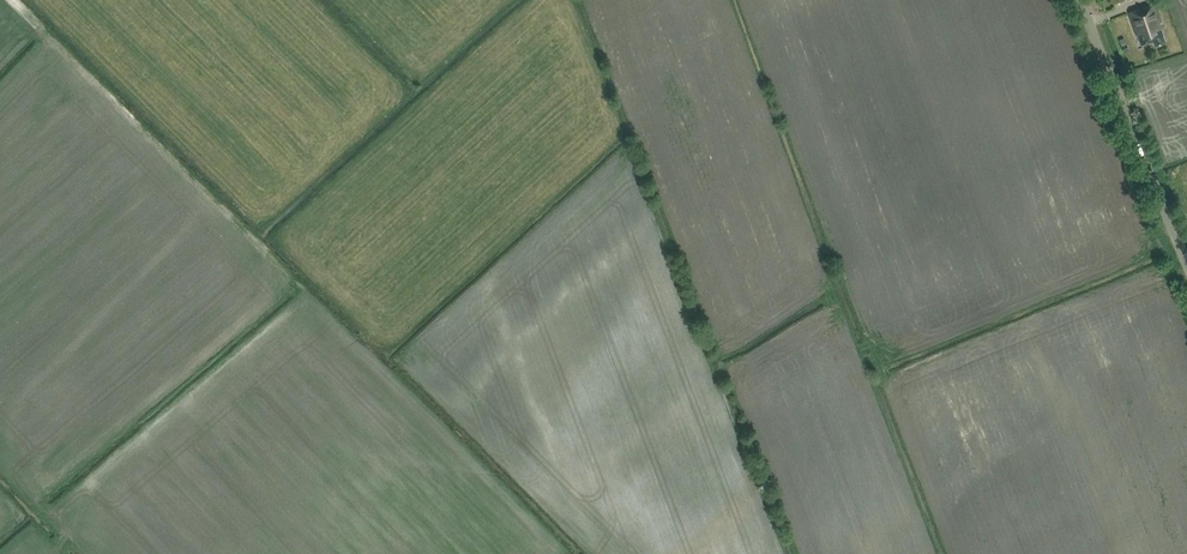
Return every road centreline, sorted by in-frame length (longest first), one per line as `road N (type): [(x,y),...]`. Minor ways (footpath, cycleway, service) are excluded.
road 1 (unclassified): [(1186,256),(1081,0)]

